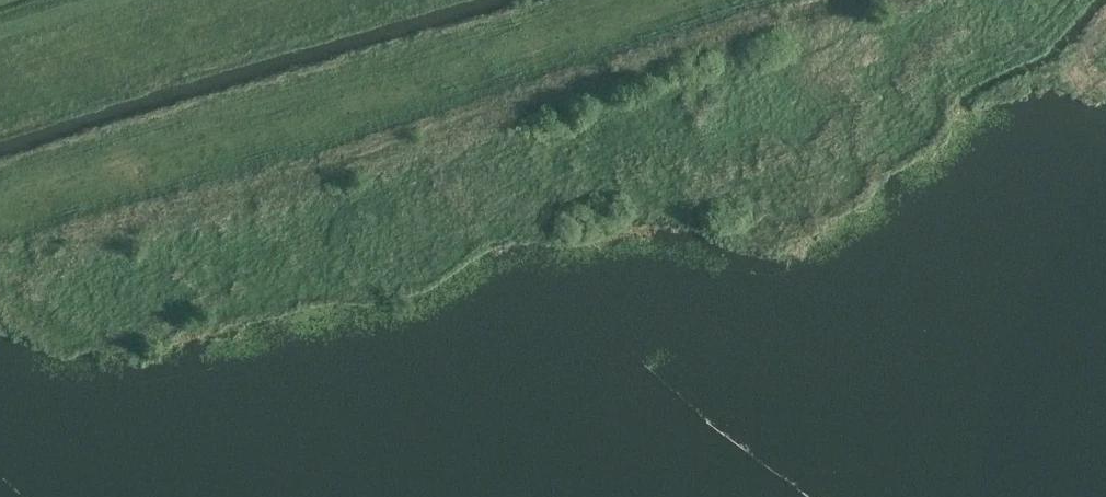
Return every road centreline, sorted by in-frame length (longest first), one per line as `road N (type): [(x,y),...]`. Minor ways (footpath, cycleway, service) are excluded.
road 1 (track): [(144,0),(0,46)]

